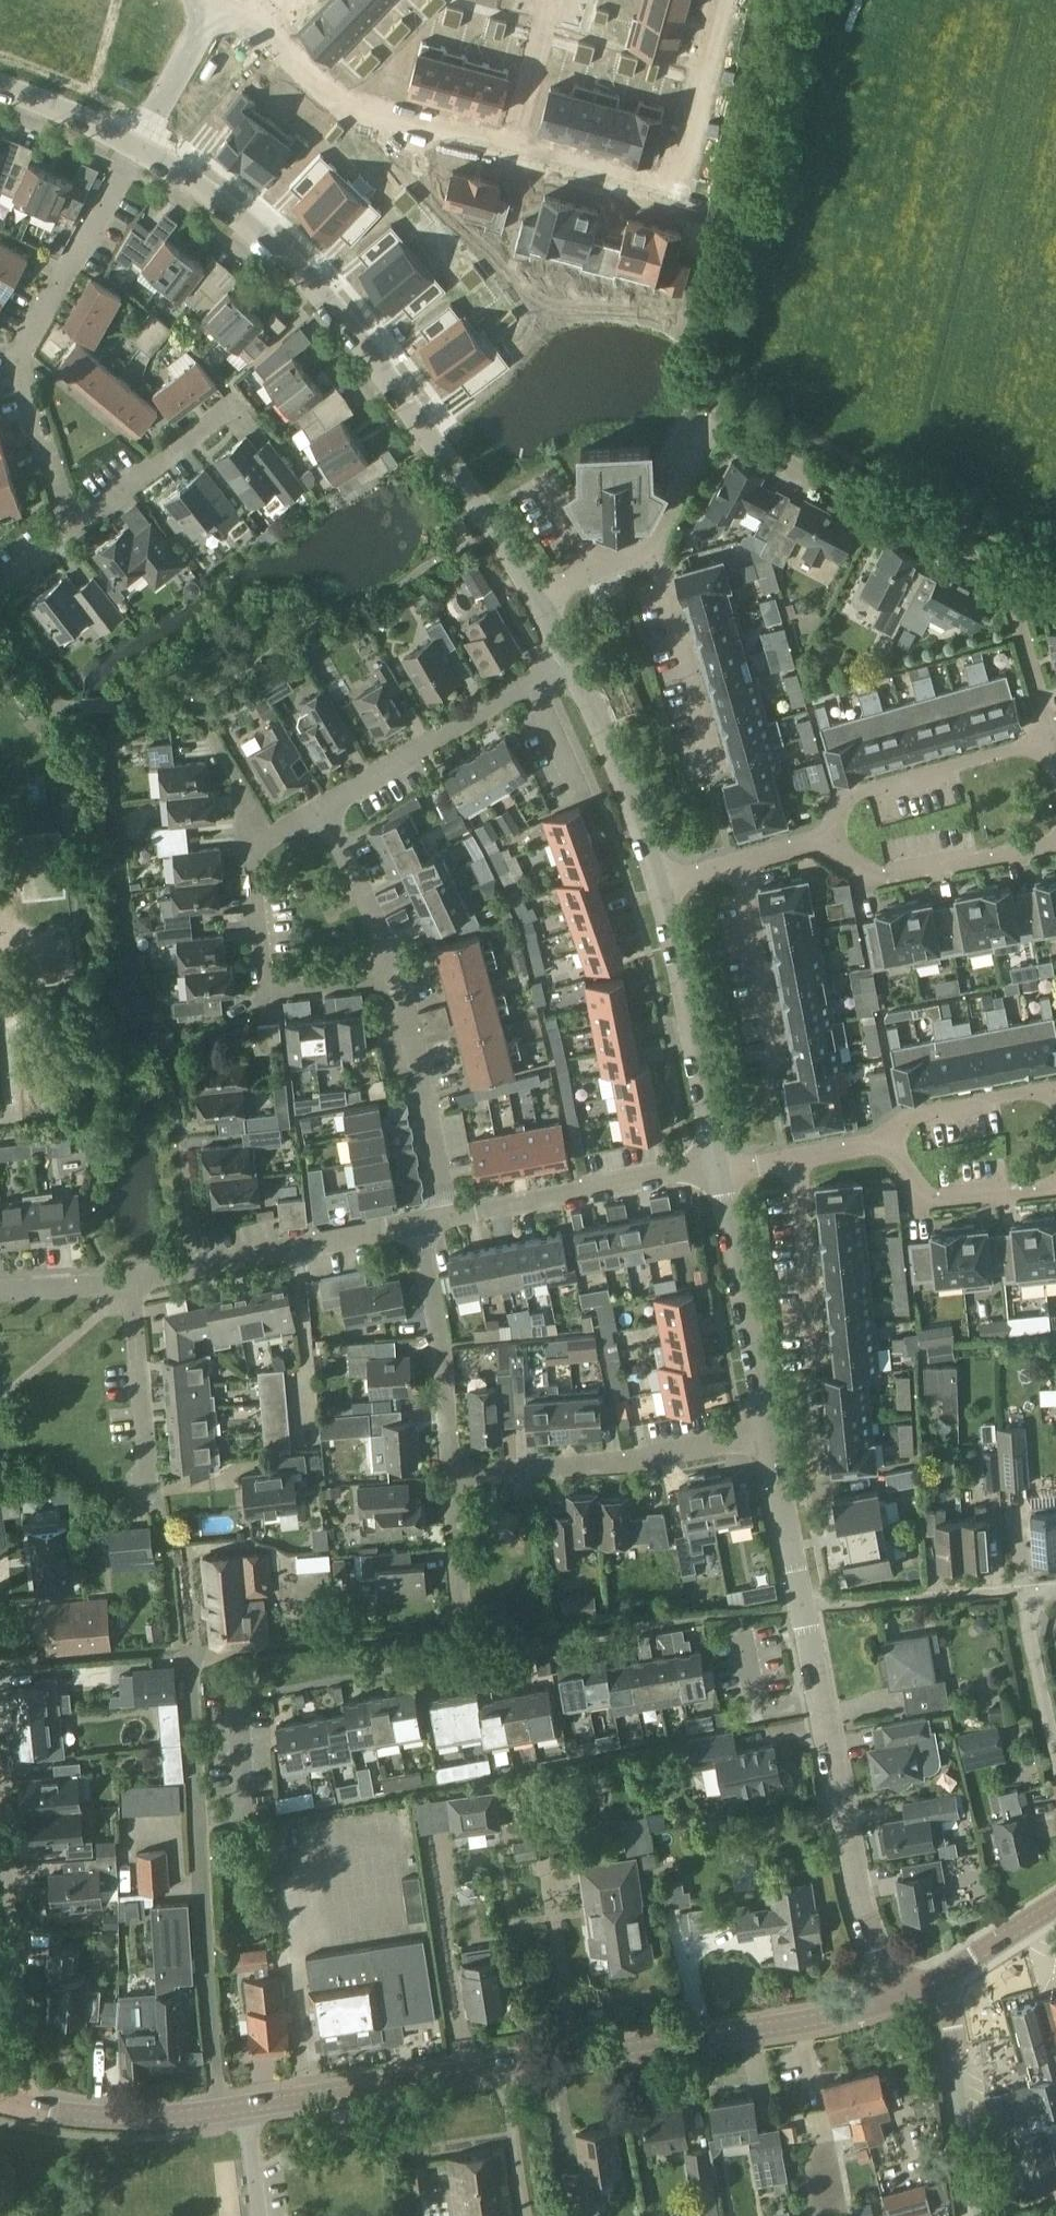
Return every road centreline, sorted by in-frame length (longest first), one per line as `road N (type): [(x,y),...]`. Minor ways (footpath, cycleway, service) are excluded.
road 1 (residential): [(539,601),(651,546),(714,425),(1006,580),(1050,740)]
road 2 (tertiary): [(218,2113),(845,2016),(894,1997)]
road 3 (residential): [(539,601),(322,296),(242,218),(136,145)]
road 4 (residential): [(894,1997),(867,1925),(768,1442)]
road 5 (residential): [(218,2113),(189,1656)]
road 6 (residential): [(70,528),(16,355),(136,145)]
road 7 (residential): [(509,155),(673,200),(728,0)]
road 8 (residential): [(393,972),(267,988),(250,845),(323,808)]
road 9 (residential): [(454,1479),(768,1442)]
road 10 (residential): [(130,1282),(422,1229)]
road 11 (residential): [(257,26),(348,111),(509,155)]
road 12 (residential): [(715,1169),(657,888)]
road 13 (residential): [(323,808),(568,664)]
road 14 (residential): [(768,1442),(715,1169)]
road 15 (residential): [(447,1223),(715,1169)]
road 16 (residential): [(15,2100),(20,2018),(0,1835)]
road 17 (residential): [(447,1223),(393,972)]
road 18 (residential): [(454,1479),(422,1229)]
road 19 (residential): [(832,836),(853,793),(1050,740)]
road 20 (residential): [(657,888),(568,664)]
road 21 (unclassified): [(973,2215),(946,1976)]
road 22 (residential): [(1055,841),(888,874),(855,862),(832,836)]
road 23 (residential): [(151,1500),(130,1282)]
road 24 (tertiary): [(218,2113),(135,2121),(15,2100)]
road 25 (residential): [(70,528),(229,403)]
road 26 (residential): [(892,1145),(929,1199),(1055,1188)]
road 27 (residential): [(657,888),(832,836)]
road 28 (residential): [(1055,1086),(909,1118),(892,1145)]
road 29 (residential): [(715,1169),(892,1145)]
road 30 (residential): [(393,972),(323,808)]
road 31 (residential): [(1055,1745),(1030,1629),(1033,1610),(1055,1588)]
road 32 (residential): [(215,3),(136,145)]
road 33 (residential): [(548,0),(509,155)]
road 34 (residential): [(462,1634),(454,1479)]
road 35 (residential): [(136,145),(60,103),(0,83)]
road 36 (residential): [(0,1300),(130,1282)]
road 37 (tertiary): [(946,1976),(1055,1904)]

